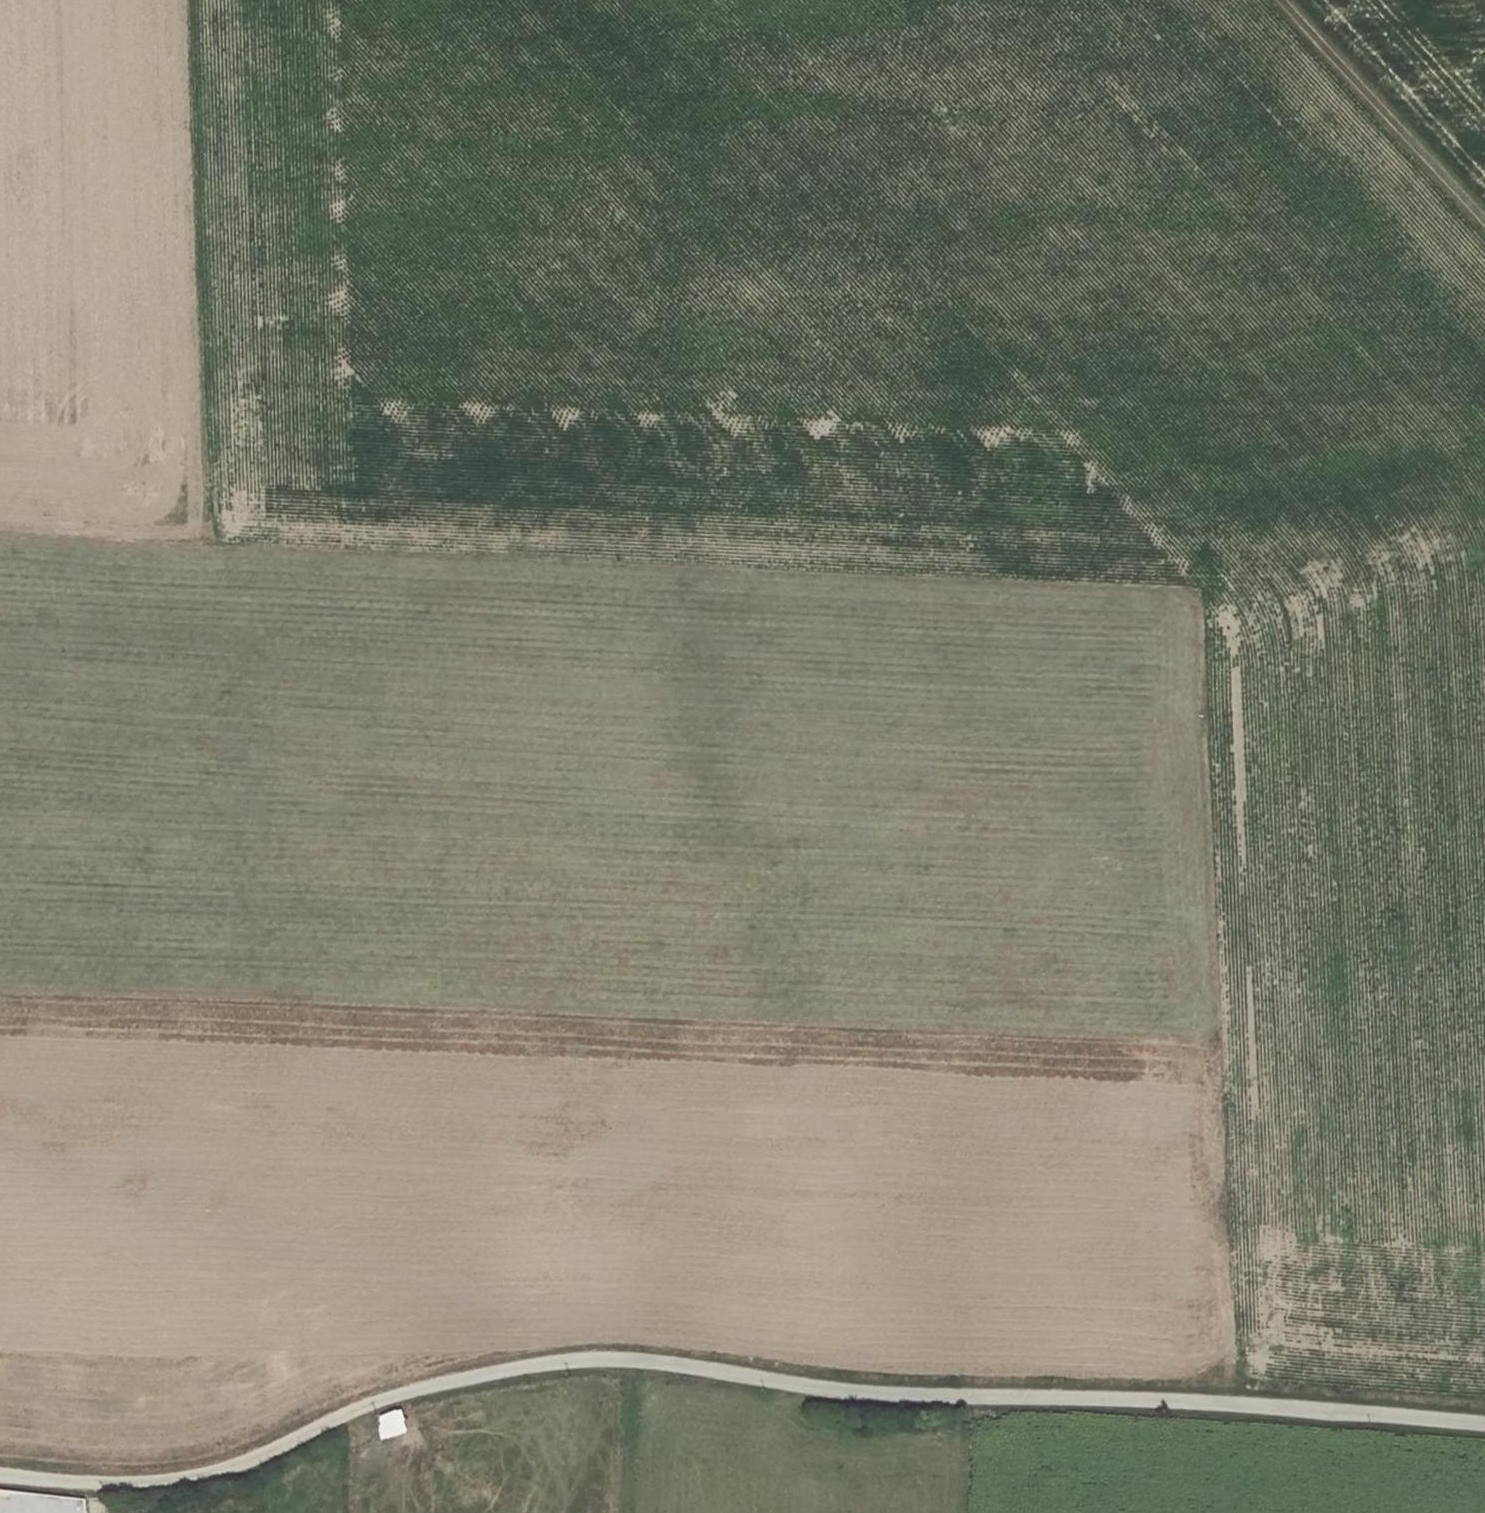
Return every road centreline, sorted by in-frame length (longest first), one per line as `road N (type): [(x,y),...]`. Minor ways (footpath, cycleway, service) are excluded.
road 1 (track): [(1484,1423),(823,1390),(626,1359),(570,1362),(385,1398),(231,1469),(114,1486),(0,1474)]
road 2 (track): [(1286,0),(1484,223)]

